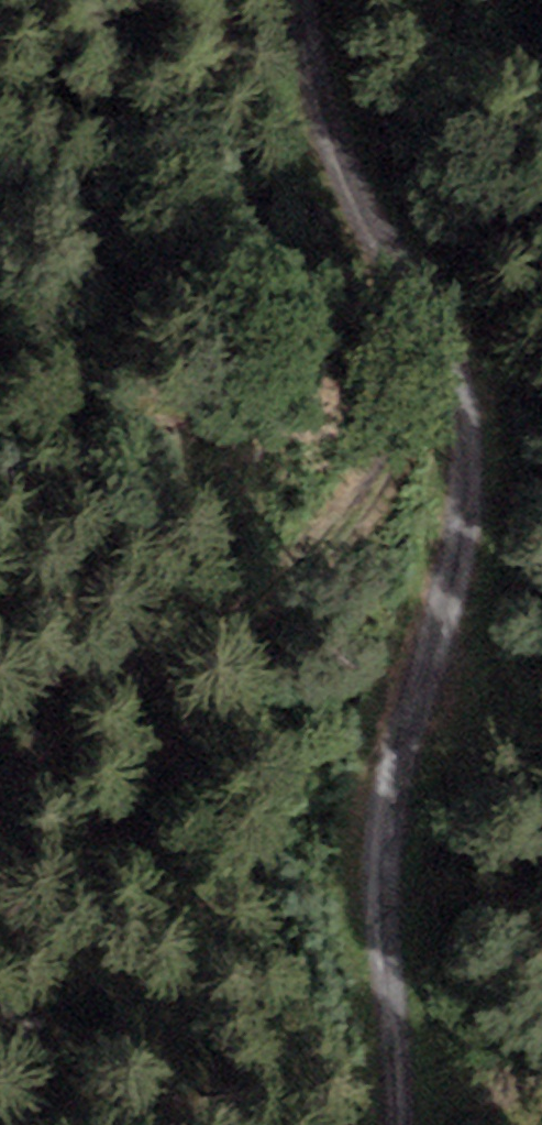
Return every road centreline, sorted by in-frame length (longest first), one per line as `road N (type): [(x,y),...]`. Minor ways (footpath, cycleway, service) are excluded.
road 1 (track): [(306,0),(336,156),(426,283),(467,408),(452,552),(397,760),(372,903),(397,1124)]
road 2 (track): [(0,801),(133,666),(277,579),(376,469),(396,323),(370,203)]

